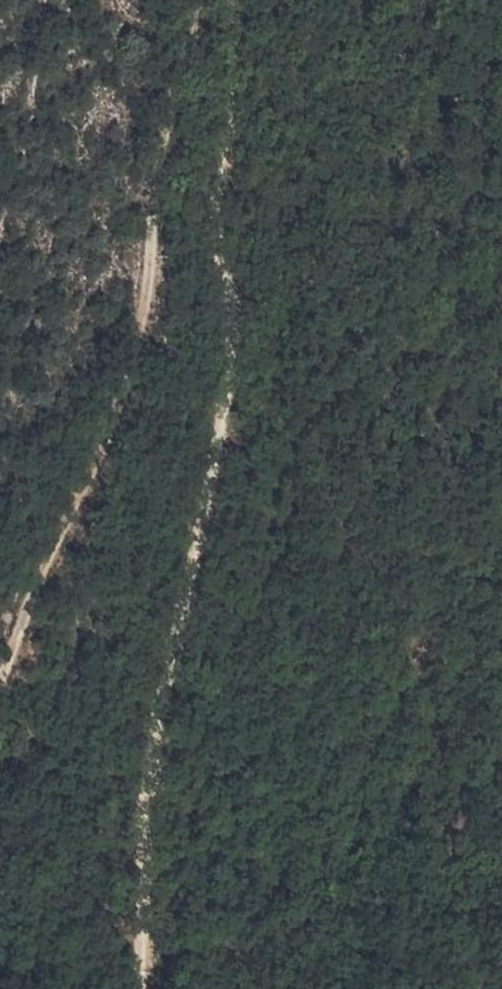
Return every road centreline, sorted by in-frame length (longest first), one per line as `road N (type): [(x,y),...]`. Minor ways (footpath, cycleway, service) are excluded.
road 1 (track): [(138,988),(146,771),(237,354),(217,224),(242,0)]
road 2 (track): [(192,0),(151,205),(149,299),(113,416),(55,529),(0,671)]

